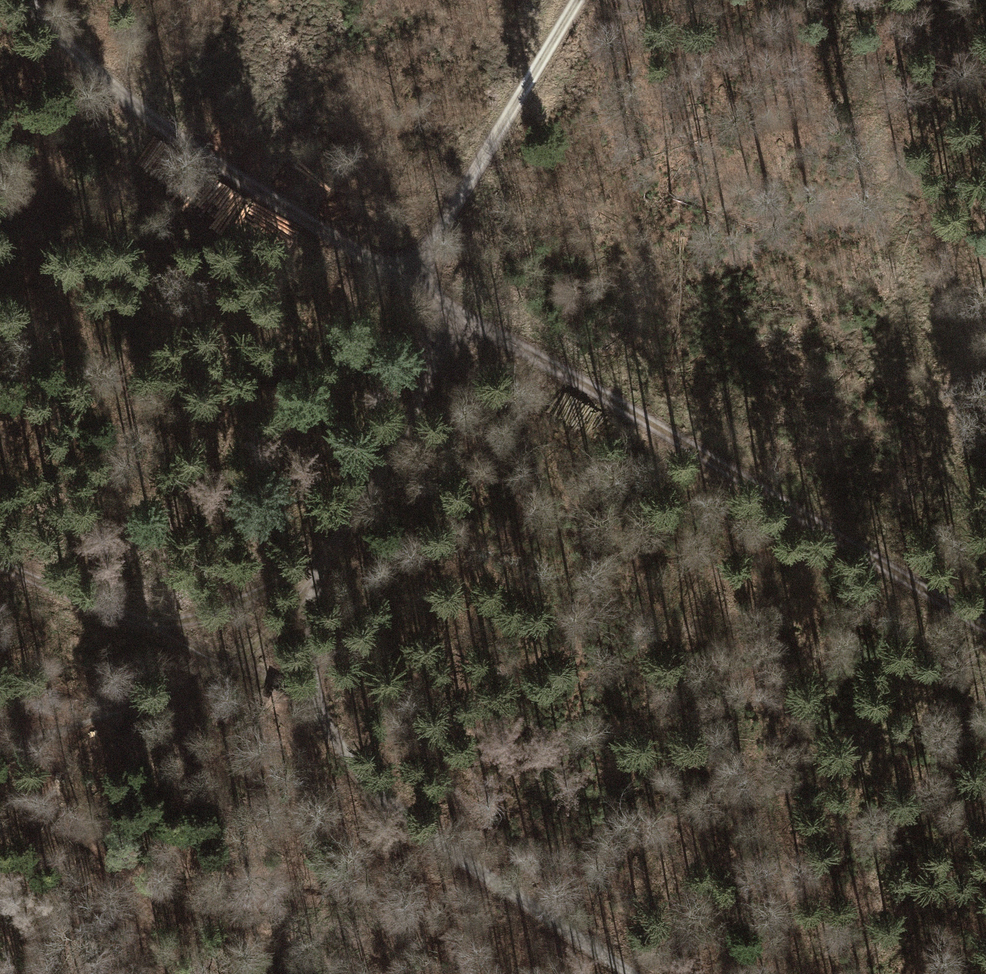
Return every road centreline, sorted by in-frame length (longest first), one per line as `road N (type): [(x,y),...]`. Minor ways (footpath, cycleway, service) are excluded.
road 1 (track): [(465,315),(985,629)]
road 2 (track): [(26,0),(125,106),(411,283)]
road 3 (track): [(317,702),(351,759),(406,818),(630,973)]
road 4 (track): [(577,0),(411,283)]
road 5 (track): [(465,315),(328,560)]
road 6 (track): [(72,732),(53,757),(55,797),(163,902)]
road 7 (track): [(147,628),(232,608),(328,560)]
road 8 (track): [(234,665),(72,732)]
road 9 (track): [(0,560),(147,628)]
road 10 (track): [(317,702),(312,625),(328,560)]
road 11 (track): [(328,560),(287,618),(234,665)]

